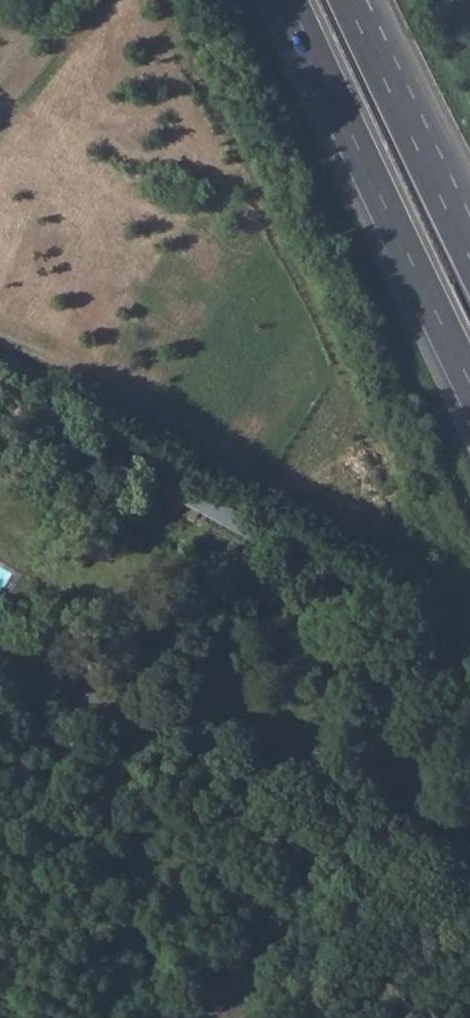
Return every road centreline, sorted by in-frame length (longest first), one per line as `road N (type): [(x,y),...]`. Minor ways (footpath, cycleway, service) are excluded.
road 1 (trunk): [(290,0),(469,382)]
road 2 (trunk): [(469,257),(346,0)]

